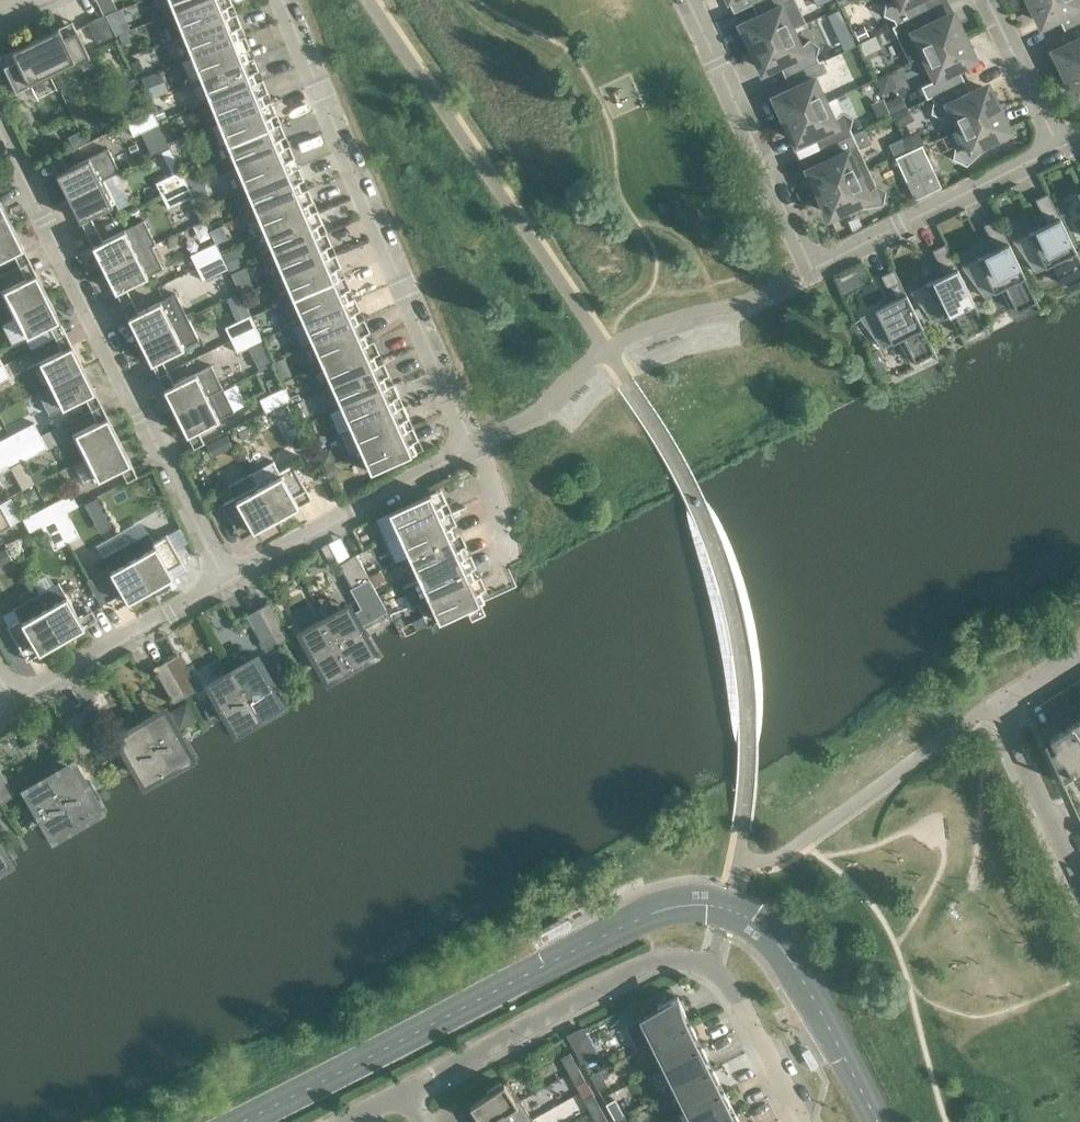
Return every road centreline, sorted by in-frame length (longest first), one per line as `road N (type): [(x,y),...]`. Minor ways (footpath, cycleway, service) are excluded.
road 1 (residential): [(404,1093),(633,968),(671,959),(708,968),(737,996),(798,1121)]
road 2 (residential): [(225,593),(0,133)]
road 3 (residential): [(475,446),(284,0)]
road 4 (residential): [(811,270),(684,0)]
road 5 (residential): [(225,593),(475,446)]
road 6 (residential): [(1079,880),(999,703),(1079,652)]
road 7 (residential): [(811,270),(1066,150)]
road 8 (residential): [(12,716),(225,593)]
road 9 (residential): [(1066,150),(992,0)]
road 10 (residential): [(499,566),(496,501),(475,446)]

